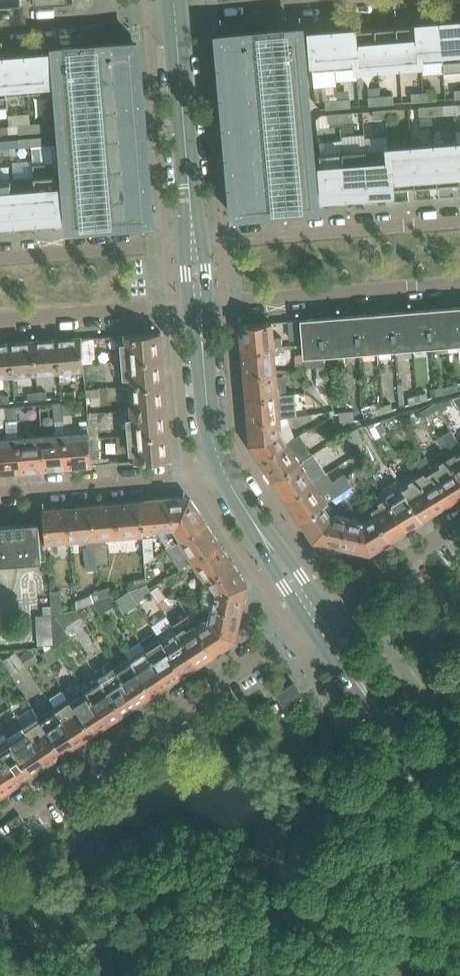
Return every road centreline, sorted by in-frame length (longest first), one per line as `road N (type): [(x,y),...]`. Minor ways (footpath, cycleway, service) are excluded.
road 1 (residential): [(0,827),(260,655)]
road 2 (tertiary): [(193,243),(175,13)]
road 3 (residential): [(459,222),(240,239)]
road 4 (residential): [(245,300),(459,283)]
road 5 (residential): [(0,319),(198,304)]
road 6 (residential): [(193,243),(0,258)]
road 7 (residential): [(0,493),(169,479)]
road 8 (tertiary): [(222,467),(209,420),(198,304)]
road 9 (tertiary): [(459,861),(380,716)]

